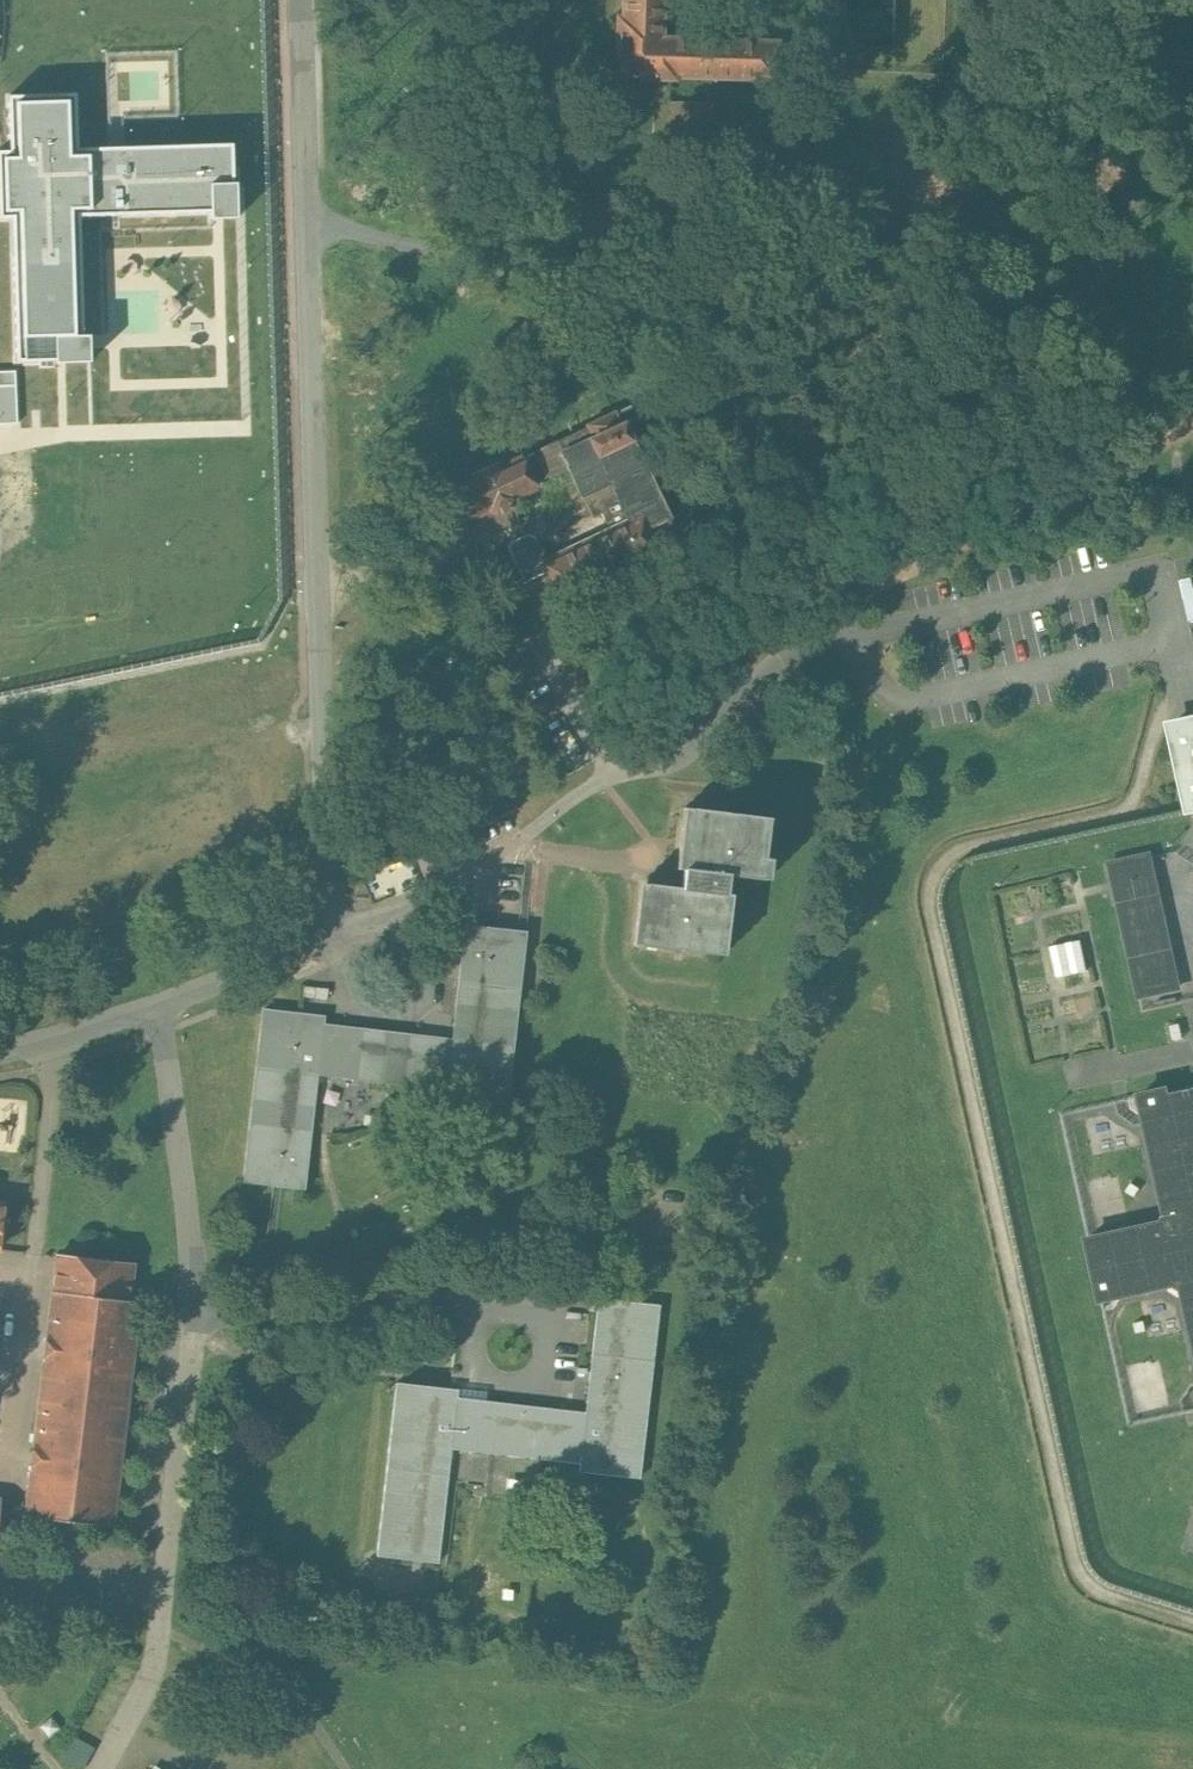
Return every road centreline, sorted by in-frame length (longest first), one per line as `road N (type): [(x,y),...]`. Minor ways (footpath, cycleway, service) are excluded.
road 1 (residential): [(307,219),(385,244),(529,260),(680,269),(864,254),(943,228),(1192,95)]
road 2 (residential): [(109,1768),(152,1674),(198,1284),(196,1223),(157,1003)]
road 3 (residential): [(307,219),(327,827),(320,936)]
road 4 (residential): [(320,936),(482,866),(627,769),(742,658),(766,652)]
road 5 (track): [(1192,412),(860,536),(742,658)]
road 6 (residential): [(299,0),(307,219)]
road 7 (residential): [(320,936),(157,1003)]
road 8 (residential): [(157,1003),(0,1053)]

